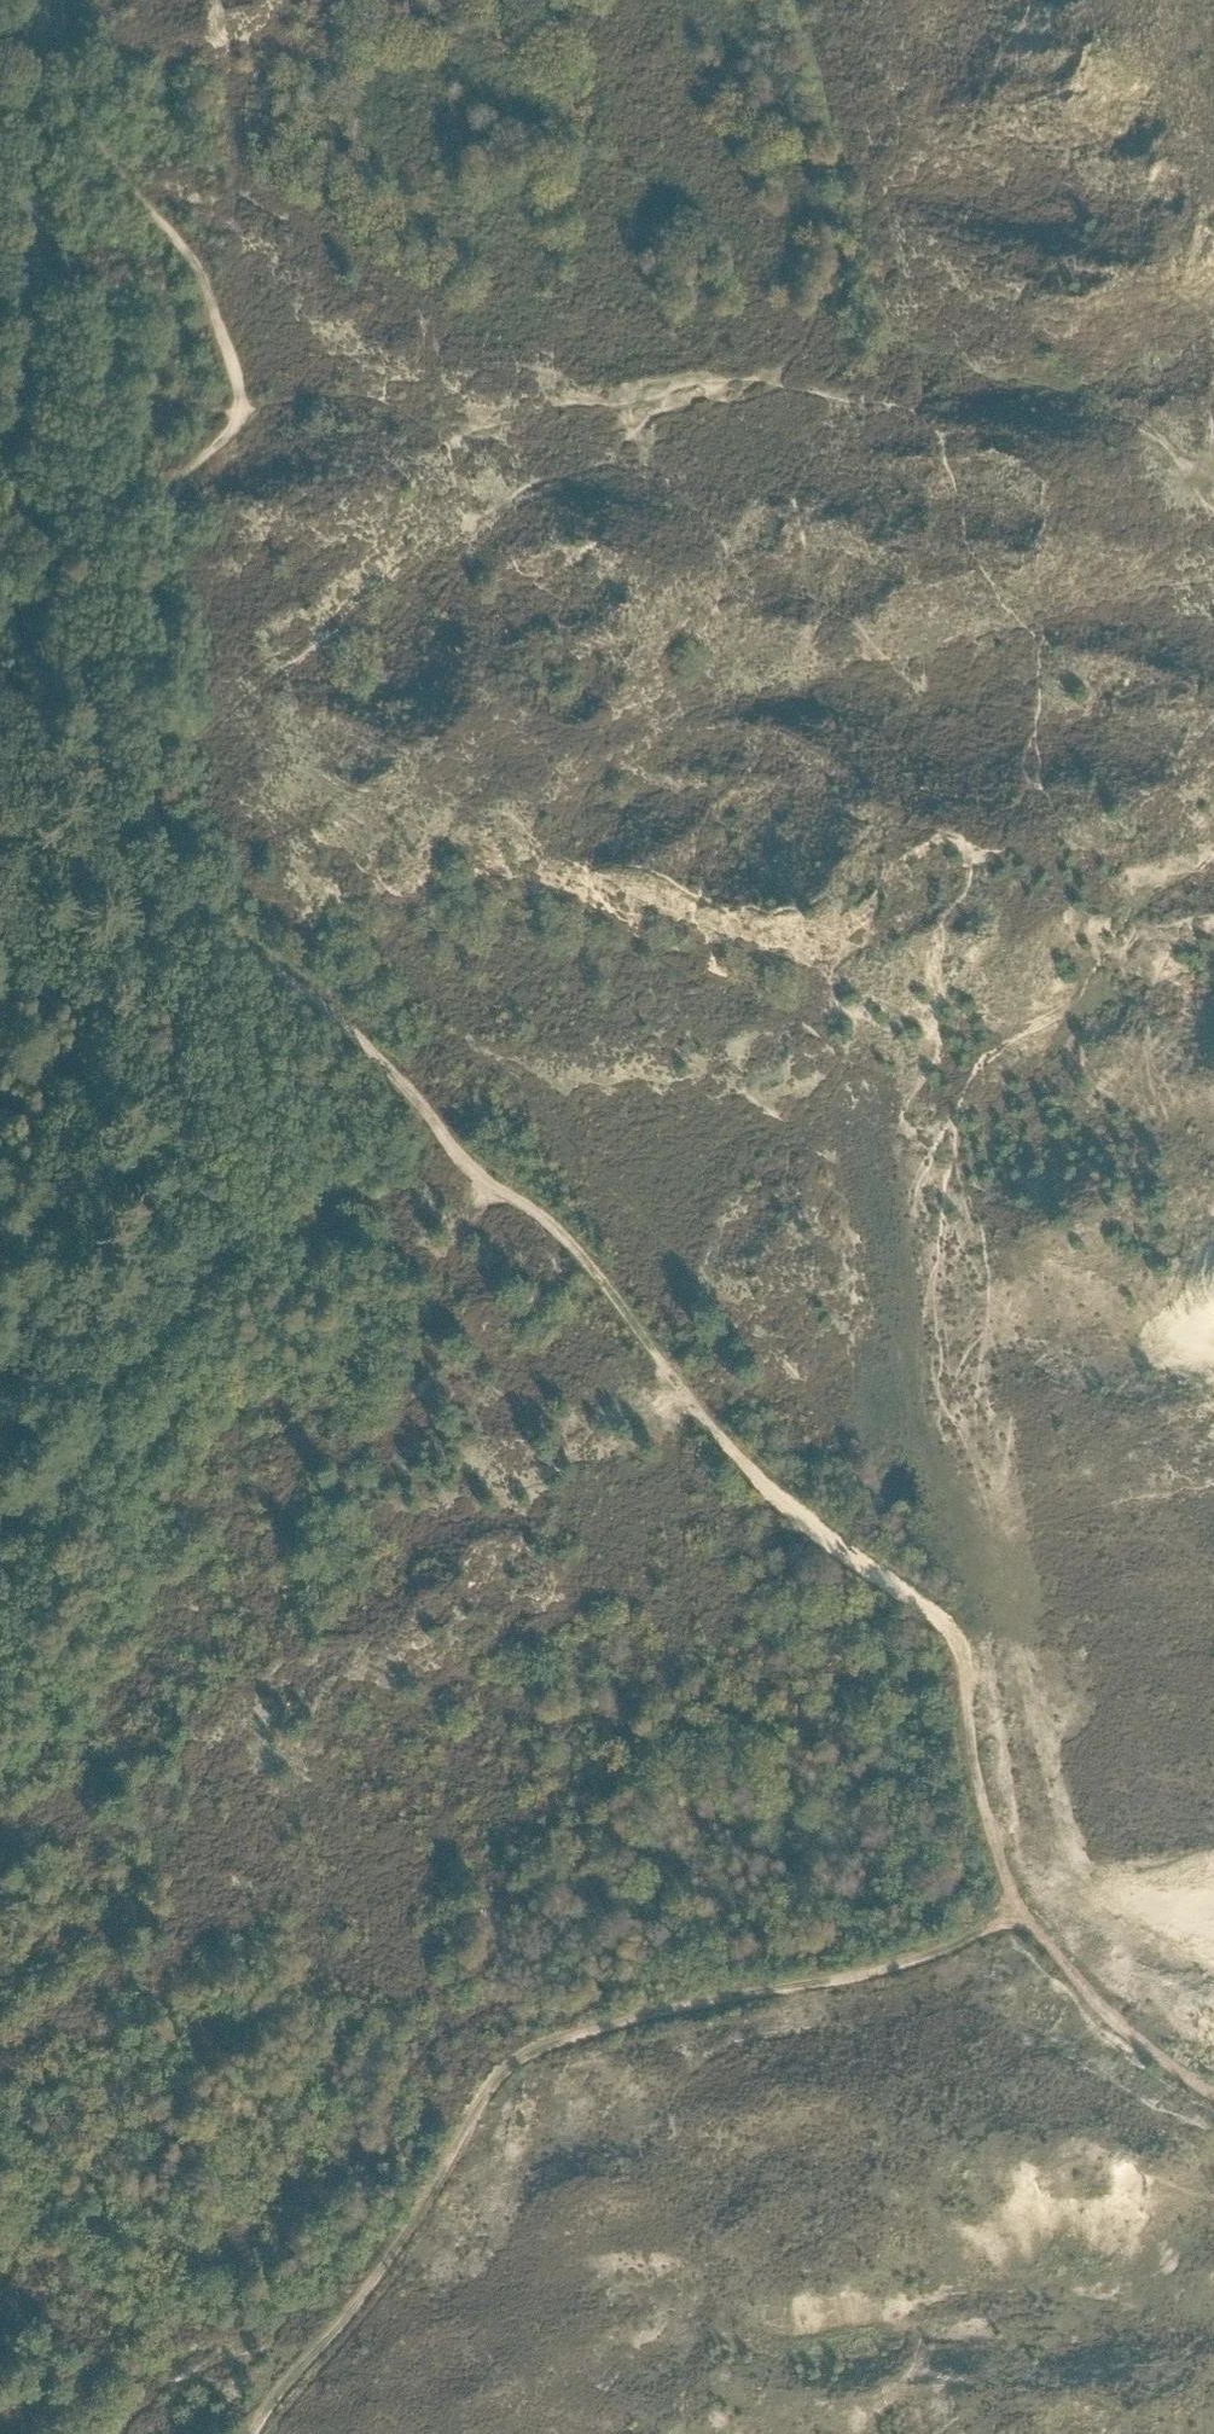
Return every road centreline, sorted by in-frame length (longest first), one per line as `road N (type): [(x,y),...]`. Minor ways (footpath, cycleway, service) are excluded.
road 1 (track): [(63,0),(56,38),(66,97),(88,149),(198,270),(236,420),(172,496),(159,575),(147,689),(149,796),(175,894),(192,916),(344,1025),(465,1162),(551,1226),(596,1272),(710,1425),(789,1508),(939,1620),(957,1645),(972,1754),(1021,1916)]
road 2 (track): [(1021,1916),(866,1975),(679,2007),(528,2059),(488,2100),(352,2317),(253,2433)]
road 3 (tertiary): [(0,495),(22,416),(30,338),(39,0)]
road 4 (track): [(1021,1916),(1161,2067),(1213,2106)]
road 5 (track): [(159,575),(114,501),(18,436)]

